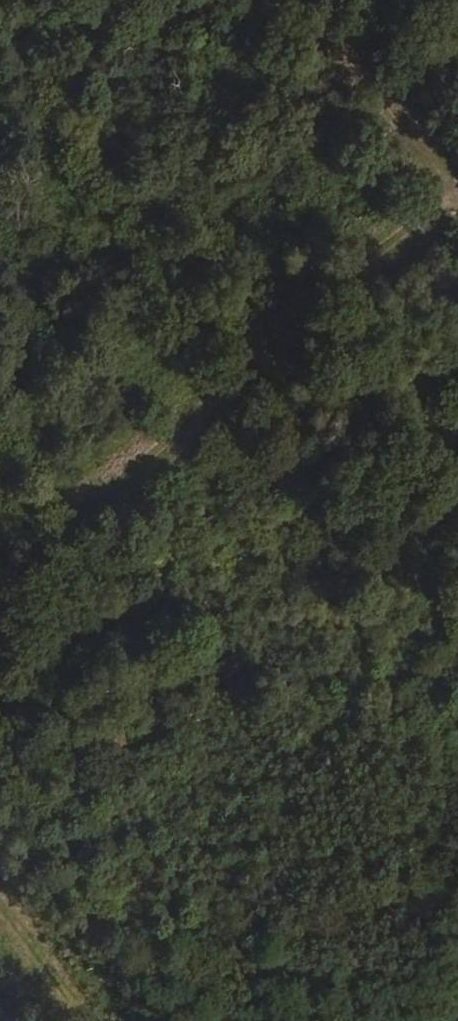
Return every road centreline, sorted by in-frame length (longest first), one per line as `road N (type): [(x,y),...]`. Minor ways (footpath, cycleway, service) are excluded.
road 1 (track): [(0,581),(448,194)]
road 2 (track): [(275,0),(448,194)]
road 3 (track): [(94,1020),(0,893)]

